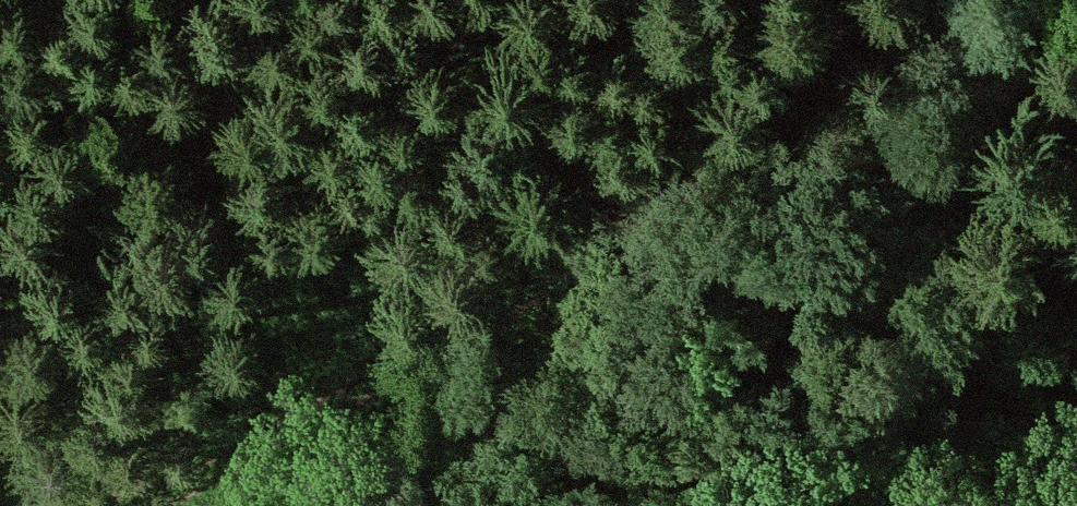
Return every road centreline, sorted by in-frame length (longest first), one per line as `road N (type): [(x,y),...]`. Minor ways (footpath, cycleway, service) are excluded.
road 1 (track): [(149,505),(515,301),(681,195),(776,121),(893,0)]
road 2 (track): [(768,505),(1076,458)]

